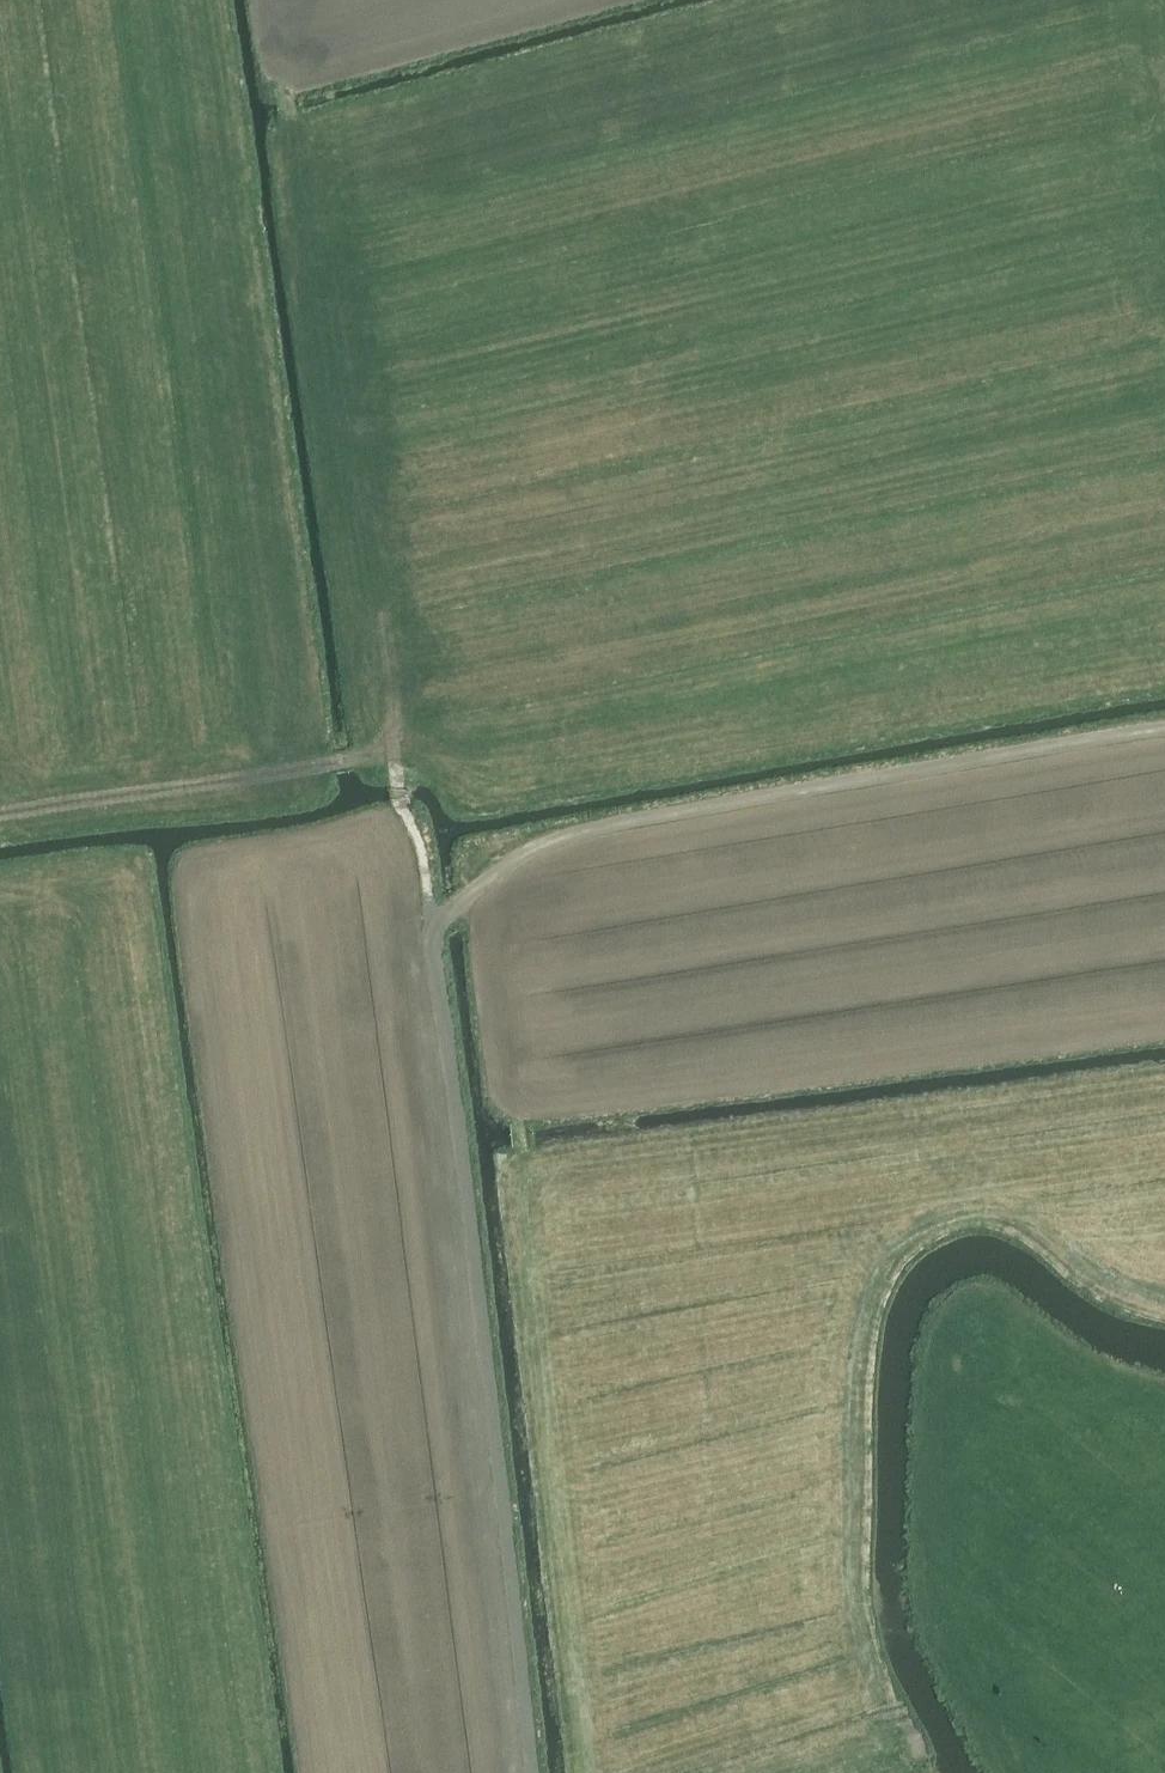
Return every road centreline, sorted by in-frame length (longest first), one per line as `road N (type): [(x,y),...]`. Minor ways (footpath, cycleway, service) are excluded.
road 1 (track): [(0,812),(343,763),(397,748),(434,920),(543,842),(578,831),(1164,726)]
road 2 (track): [(434,920),(535,1772)]

